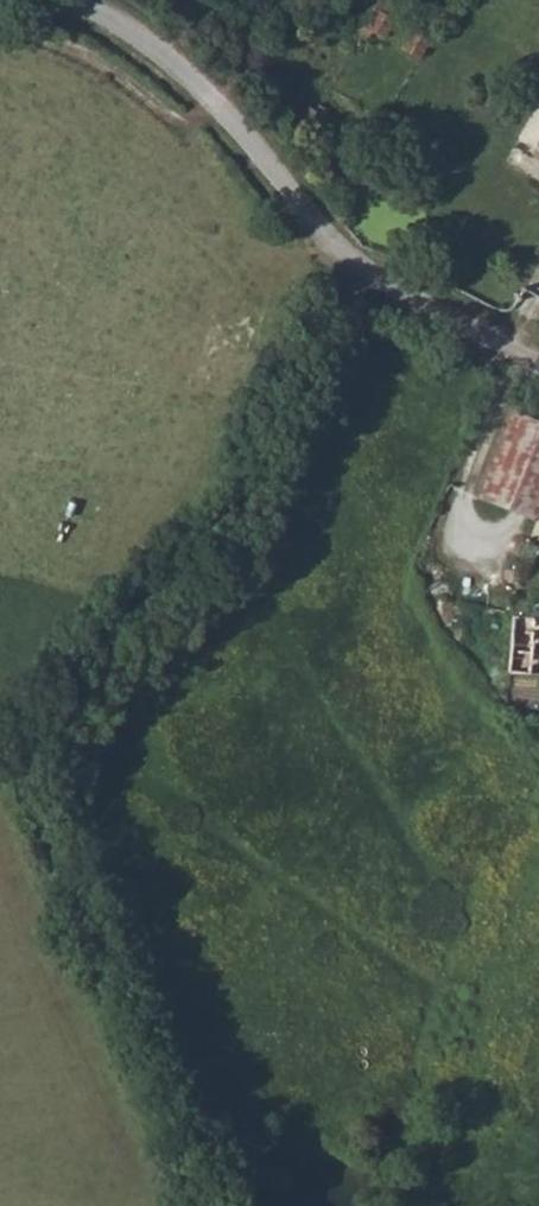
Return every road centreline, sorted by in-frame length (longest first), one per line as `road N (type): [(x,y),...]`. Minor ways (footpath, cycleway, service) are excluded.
road 1 (unclassified): [(60,0),(100,15),(229,116),(373,290),(538,367)]
road 2 (track): [(373,290),(322,341),(247,502),(23,741),(0,755)]
road 3 (track): [(23,741),(74,891),(206,1205)]

